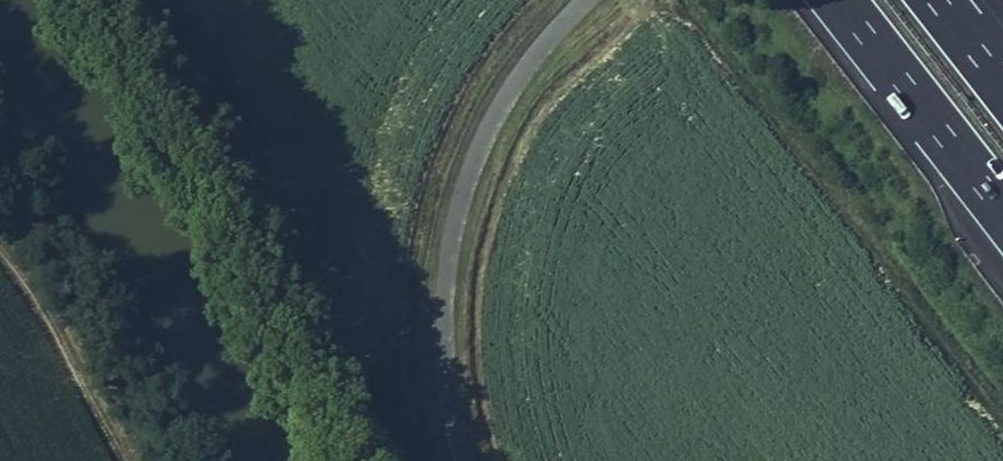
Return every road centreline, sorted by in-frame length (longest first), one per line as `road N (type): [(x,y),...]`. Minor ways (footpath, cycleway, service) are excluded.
road 1 (unclassified): [(465,460),(444,347),(460,207),(493,118),(585,0)]
road 2 (motorway): [(835,0),(1002,214)]
road 3 (track): [(0,261),(102,460)]

